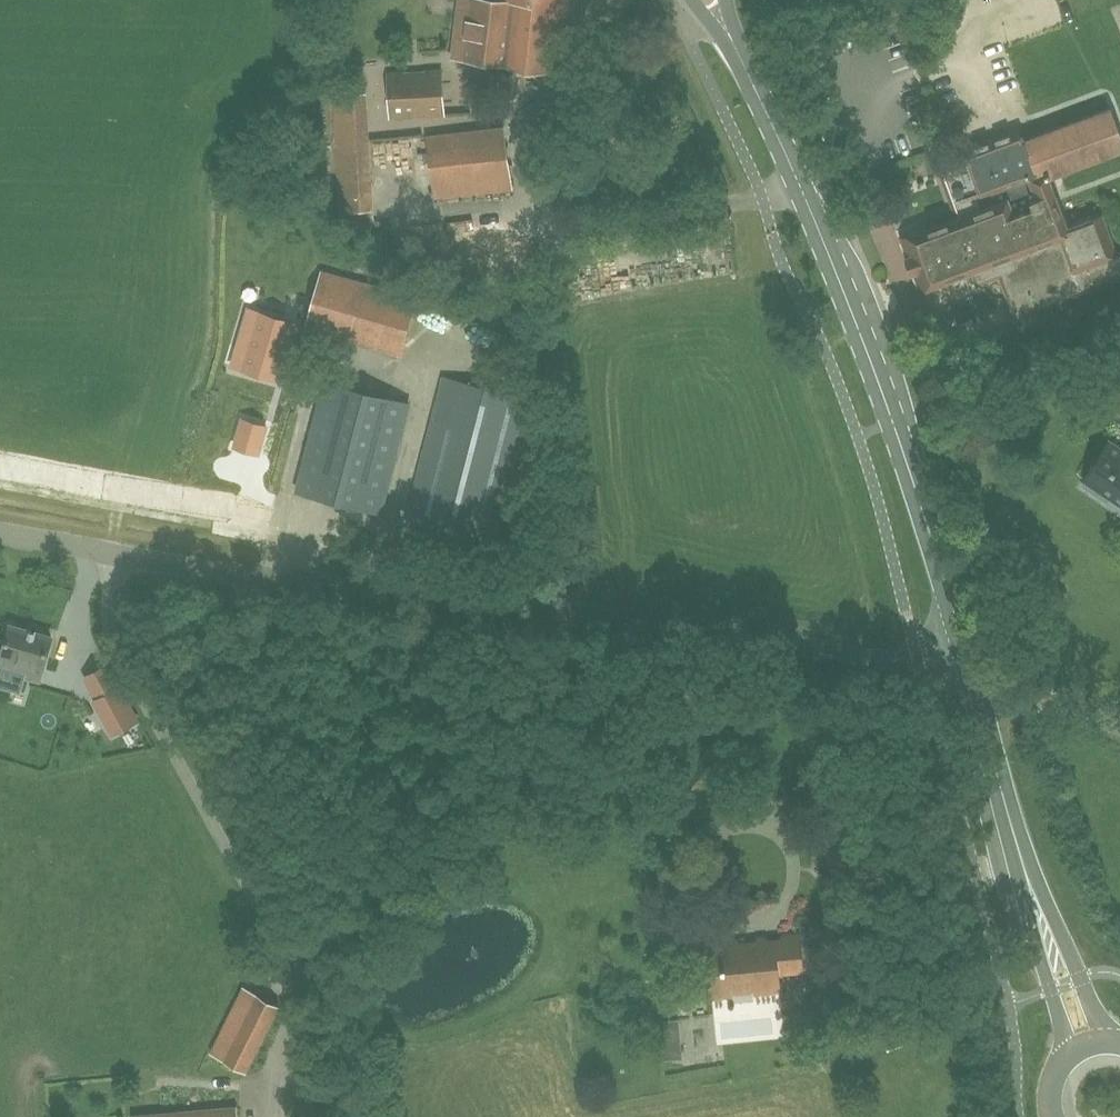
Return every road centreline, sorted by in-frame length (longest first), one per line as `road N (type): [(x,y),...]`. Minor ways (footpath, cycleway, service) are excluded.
road 1 (unclassified): [(963,644),(873,659),(672,620),(284,580),(0,531)]
road 2 (secondary): [(963,644),(916,488),(821,233),(742,62)]
road 3 (secondary): [(1027,881),(978,701)]
road 4 (secondary): [(1027,881),(1069,1056)]
road 5 (secondary): [(1108,1041),(1054,921),(1027,881)]

